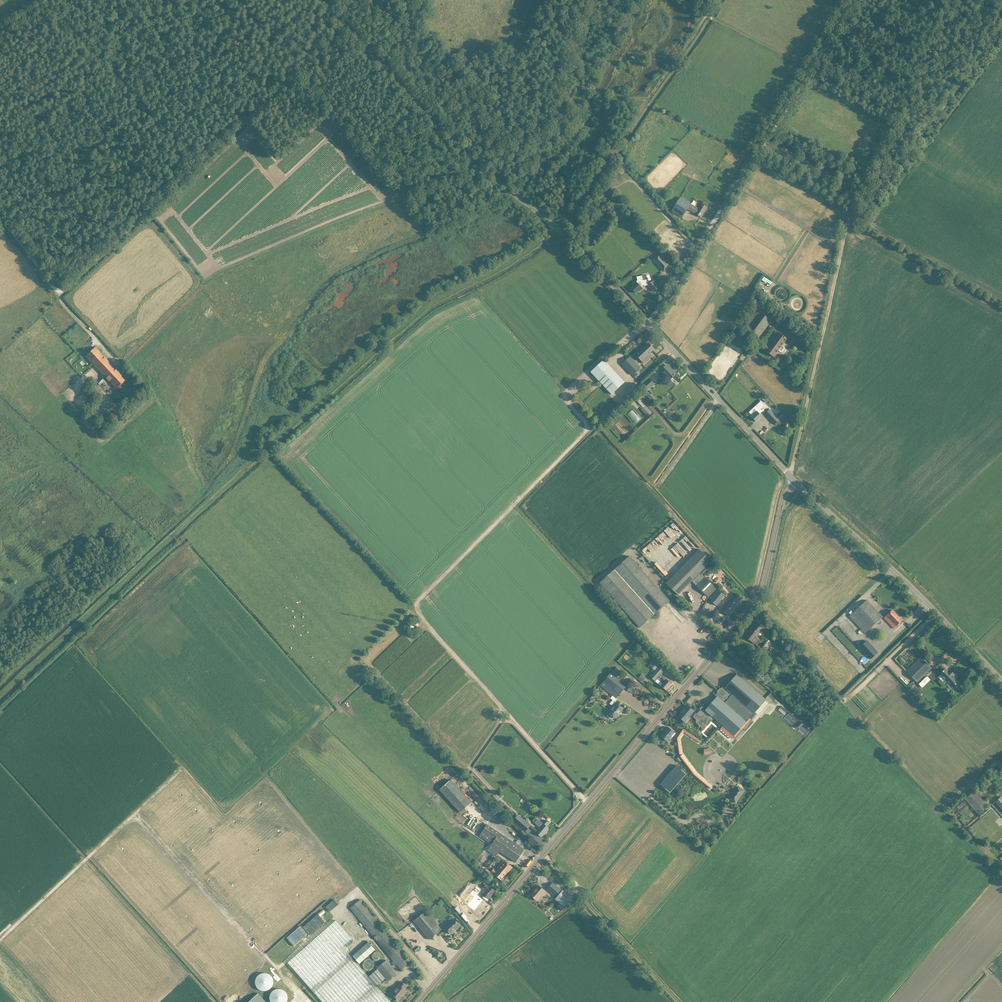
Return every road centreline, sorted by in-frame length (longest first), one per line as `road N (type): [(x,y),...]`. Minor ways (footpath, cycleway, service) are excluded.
road 1 (unclassified): [(419,1001),(757,599),(794,480)]
road 2 (tertiary): [(650,326),(347,28)]
road 3 (unclassified): [(60,295),(347,28)]
road 4 (track): [(425,184),(407,200),(214,274),(123,362)]
road 5 (tertiary): [(1001,680),(887,560),(794,480)]
road 6 (track): [(790,476),(854,221)]
road 7 (unclassified): [(650,326),(768,139)]
road 8 (tertiary): [(794,480),(650,326)]
road 9 (track): [(543,855),(677,1001)]
road 10 (track): [(854,221),(1001,306)]
road 11 (track): [(856,0),(768,139)]
road 12 (track): [(425,184),(572,122)]

